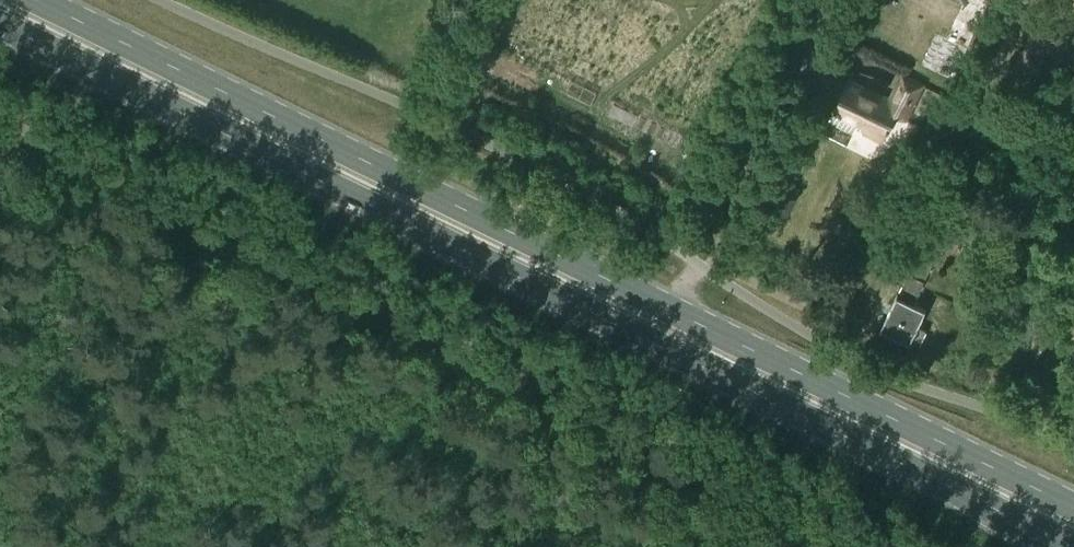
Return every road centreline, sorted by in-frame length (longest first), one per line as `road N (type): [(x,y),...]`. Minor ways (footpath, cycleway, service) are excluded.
road 1 (primary): [(0,24),(1070,546)]
road 2 (primary): [(1073,507),(36,0)]
road 3 (unclassified): [(709,246),(830,0)]

